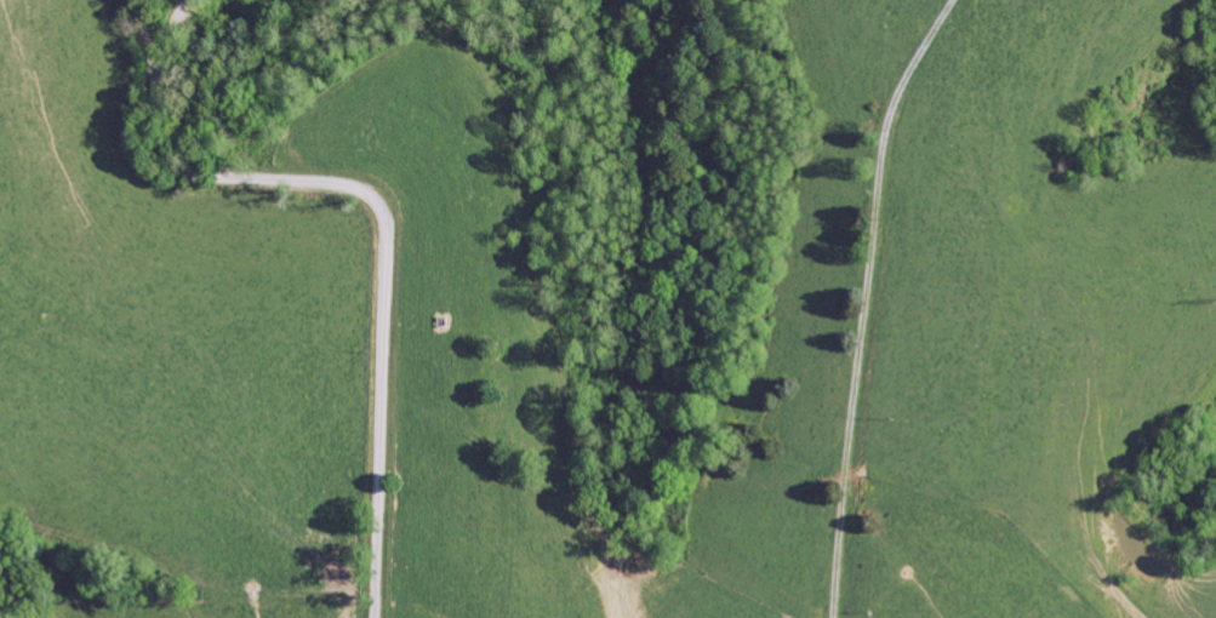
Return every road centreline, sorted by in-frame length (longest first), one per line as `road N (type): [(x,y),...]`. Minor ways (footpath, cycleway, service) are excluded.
road 1 (residential): [(375,617),(388,241),(379,213),(360,194),(225,183),(164,158),(154,127),(162,58),(186,0)]

